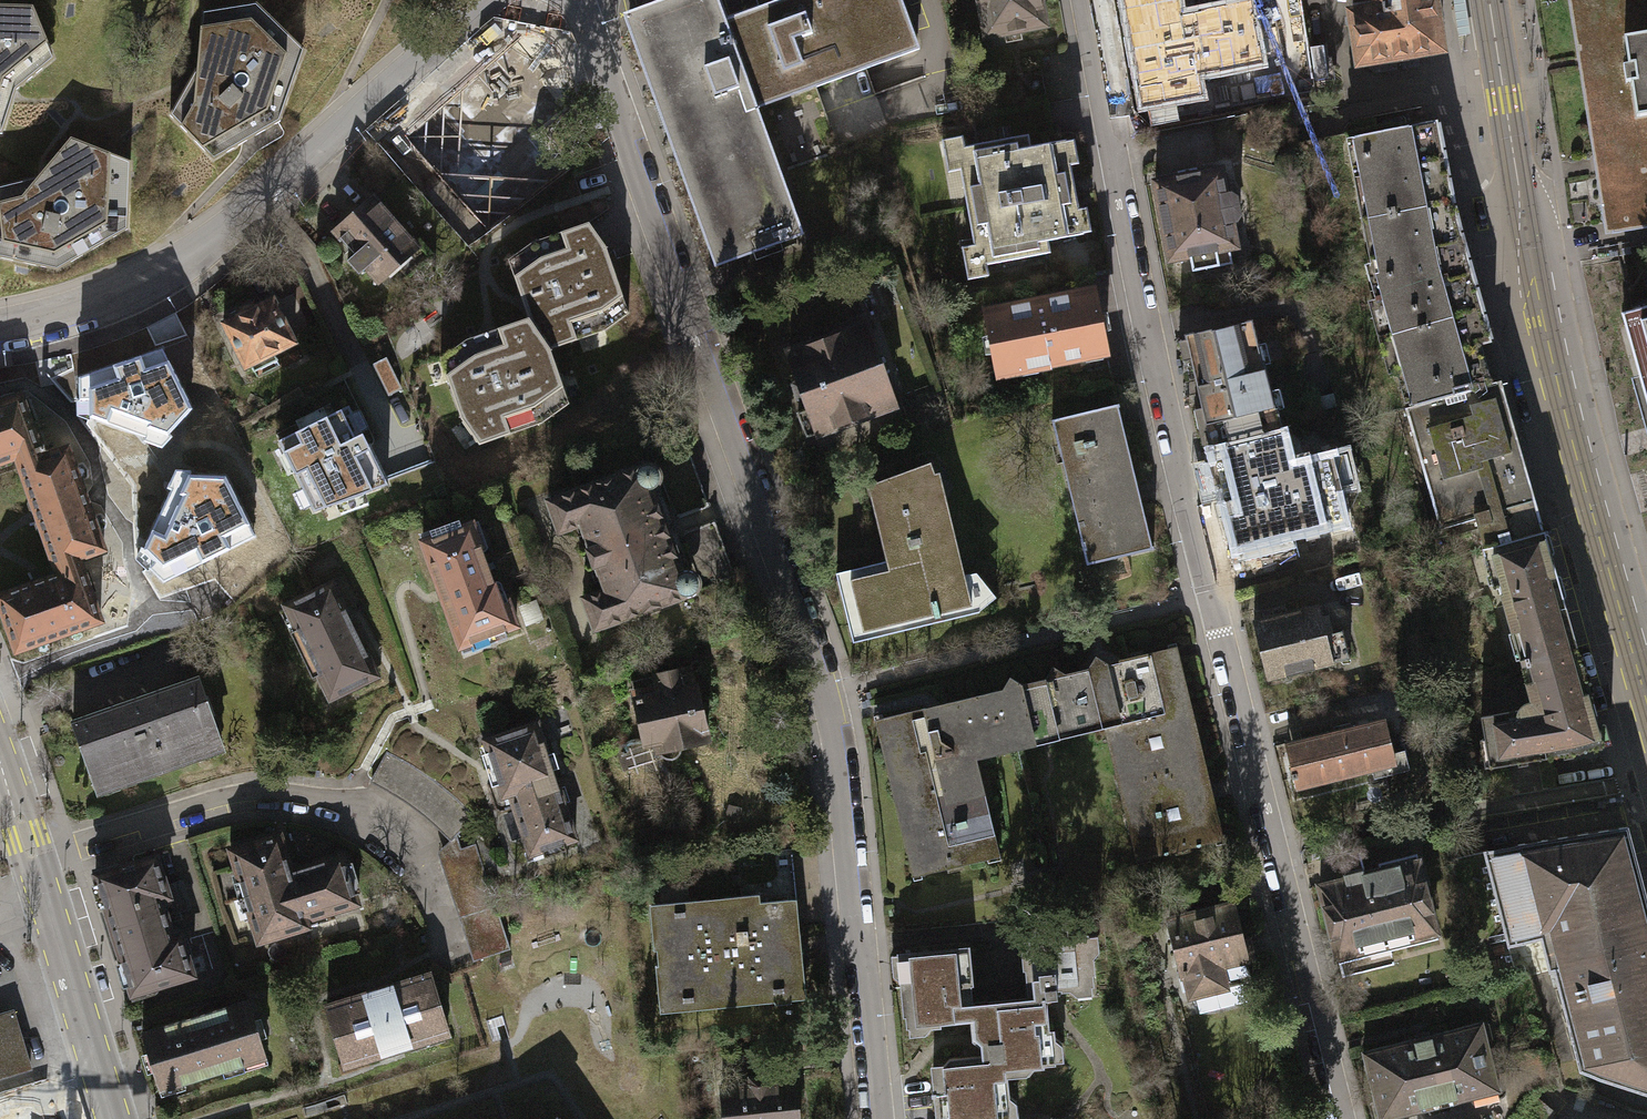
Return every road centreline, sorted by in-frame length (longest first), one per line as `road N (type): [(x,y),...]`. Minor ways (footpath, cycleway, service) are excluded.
road 1 (residential): [(872,1118),(835,737),(820,674),(590,32),(570,0)]
road 2 (residential): [(1338,1118),(1146,342),(1084,0)]
road 3 (tertiary): [(1490,0),(1561,399),(1646,703)]
road 4 (residential): [(0,334),(128,293),(201,251),(490,0)]
road 5 (residential): [(32,860),(191,808),(256,795),(348,806),(399,835),(421,860),(448,946)]
road 6 (tertiary): [(111,1118),(44,900)]

